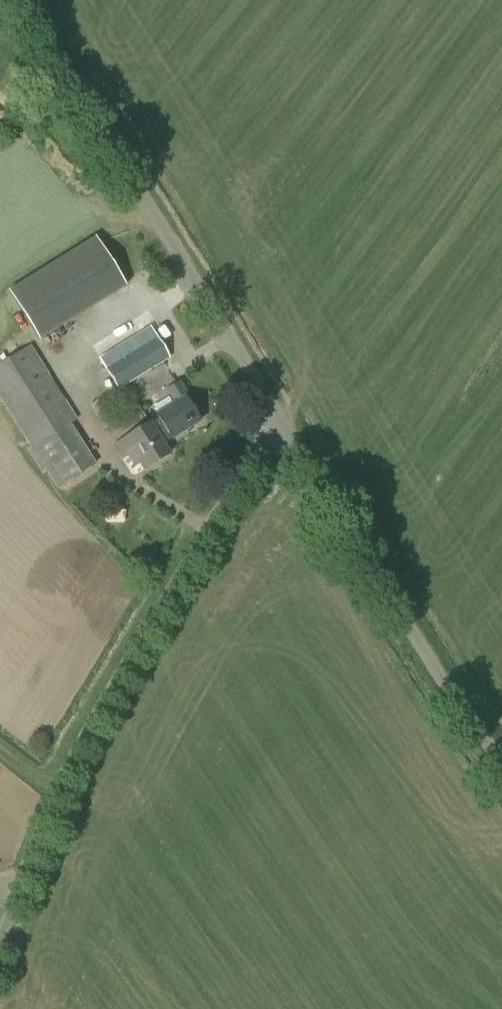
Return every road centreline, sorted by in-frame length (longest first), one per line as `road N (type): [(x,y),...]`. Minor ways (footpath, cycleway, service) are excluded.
road 1 (unclassified): [(0,933),(57,766),(176,577),(264,413)]
road 2 (unclassified): [(264,413),(19,0)]
road 3 (unclassified): [(501,767),(264,413)]

